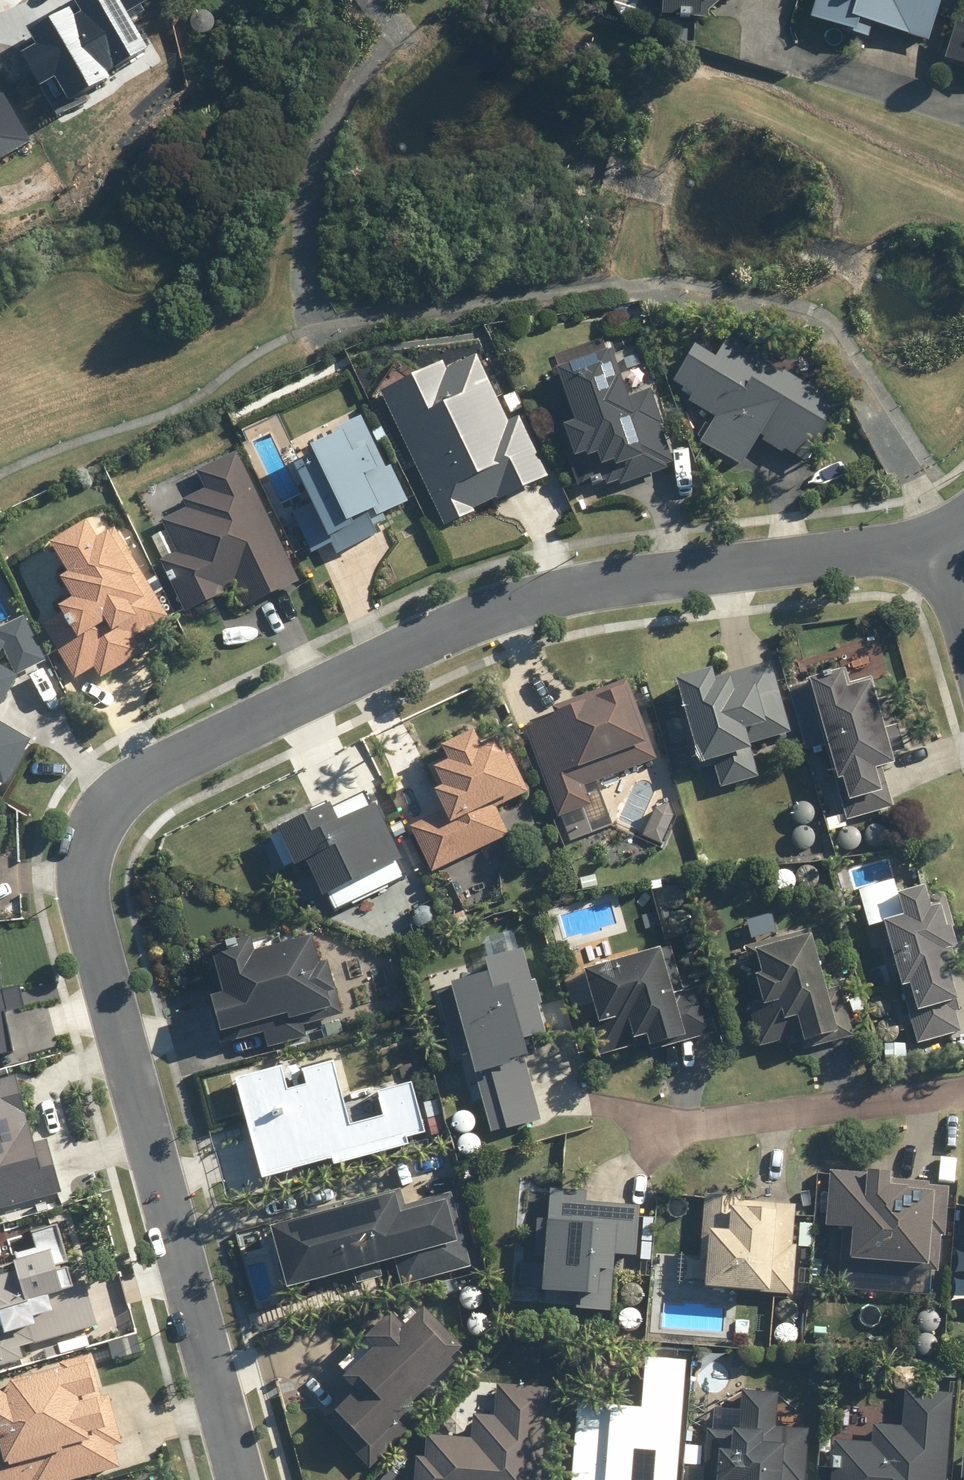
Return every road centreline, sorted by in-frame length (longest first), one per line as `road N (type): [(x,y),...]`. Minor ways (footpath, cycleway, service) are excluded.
road 1 (residential): [(940,547),(527,595),(258,710),(75,818),(49,876),(199,1479)]
road 2 (residential): [(963,1097),(653,1128)]

